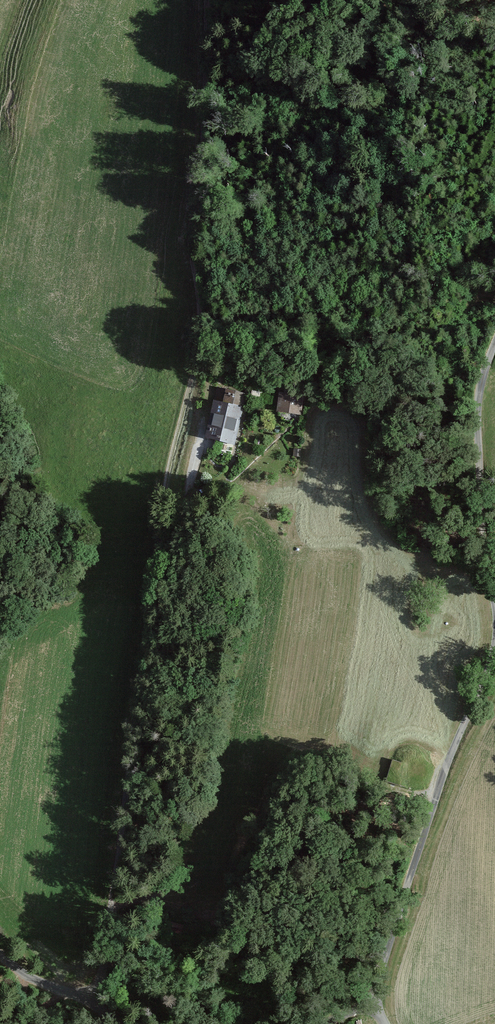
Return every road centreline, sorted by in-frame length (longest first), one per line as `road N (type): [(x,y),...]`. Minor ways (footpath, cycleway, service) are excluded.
road 1 (track): [(203,0),(204,126),(188,234),(200,311),(197,356),(168,467),(144,706),(92,1012)]
road 2 (unclassified): [(381,1016),(376,1002),(413,871),(494,654)]
road 3 (unclassified): [(494,596),(478,417),(494,344)]
road 4 (unclassified): [(113,1023),(25,972),(0,946)]

